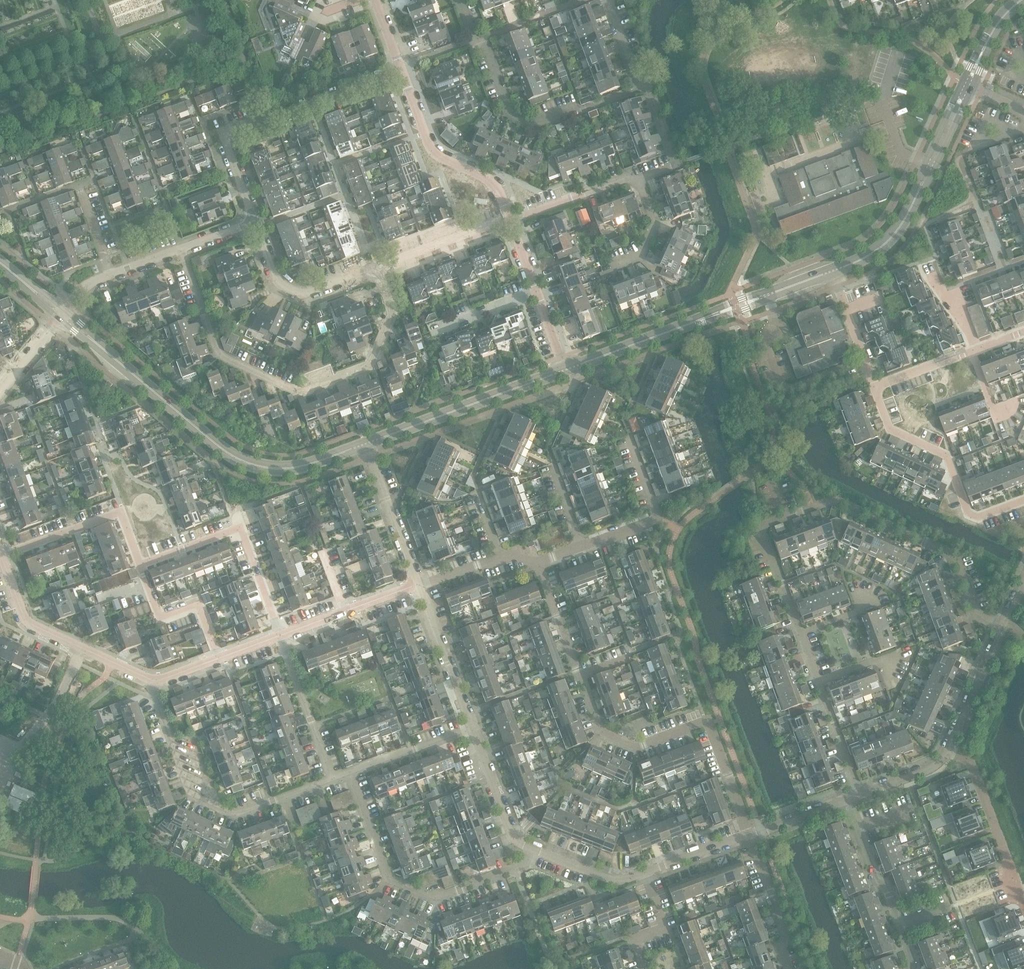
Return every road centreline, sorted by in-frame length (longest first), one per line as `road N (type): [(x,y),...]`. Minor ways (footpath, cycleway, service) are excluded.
road 1 (residential): [(800,633),(761,527),(836,500),(952,553),(977,613),(1004,627)]
road 2 (residential): [(376,268),(392,314),(368,368),(300,392),(221,356),(182,249)]
road 3 (residential): [(1023,501),(979,517),(966,510),(947,454),(889,428),(874,387),(973,352)]
road 4 (tertiary): [(94,342),(242,461),(291,469),(367,444)]
road 5 (residential): [(749,835),(709,722),(640,747),(601,731),(581,676)]
road 6 (residential): [(255,221),(223,134),(402,71)]
road 7 (residential): [(532,849),(526,864),(436,898),(391,881),(352,772)]
road 8 (residential): [(152,682),(190,795),(236,814),(333,778)]
road 9 (residential): [(642,88),(538,124),(510,112),(460,0)]
road 10 (residential): [(283,636),(242,528),(140,565)]
road 11 (residential): [(152,682),(28,622),(3,552)]
road 12 (tertiary): [(367,444),(565,370)]
road 13 (residential): [(402,71),(434,154),(492,184),(510,220)]
road 14 (residential): [(865,361),(783,390),(765,338),(775,320),(768,295)]
road 15 (residential): [(140,565),(121,512),(3,552)]
road 16 (residential): [(911,968),(847,801)]
road 17 (residential): [(947,751),(971,764),(1023,904)]
road 18 (residential): [(376,268),(301,294),(278,283),(255,221)]
road 19 (residential): [(580,547),(659,519),(629,439)]
road 20 (residential): [(219,659),(200,606),(161,620),(140,565)]
road 21 (residential): [(419,585),(472,727)]
road 22 (residential): [(333,778),(283,636)]
road 23 (residential): [(419,585),(283,636)]
road 24 (tertiary): [(565,370),(701,320)]
road 25 (residential): [(749,835),(788,936),(782,950),(789,968)]
road 26 (residential): [(510,220),(376,268)]
road 27 (residential): [(472,727),(510,832),(532,849)]
road 28 (residential): [(371,457),(419,585)]
road 29 (residential): [(947,751),(1004,627)]
road 30 (residential): [(510,220),(637,180)]
road 31 (residential): [(637,180),(679,165),(652,94),(642,88)]
road 32 (tertiary): [(832,272),(887,243),(921,186)]
road 33 (residential): [(352,772),(472,727)]
road 34 (residential): [(644,968),(634,941),(666,929),(645,873)]
road 35 (residential): [(859,796),(818,681)]
road 36 (residential): [(581,676),(538,562)]

